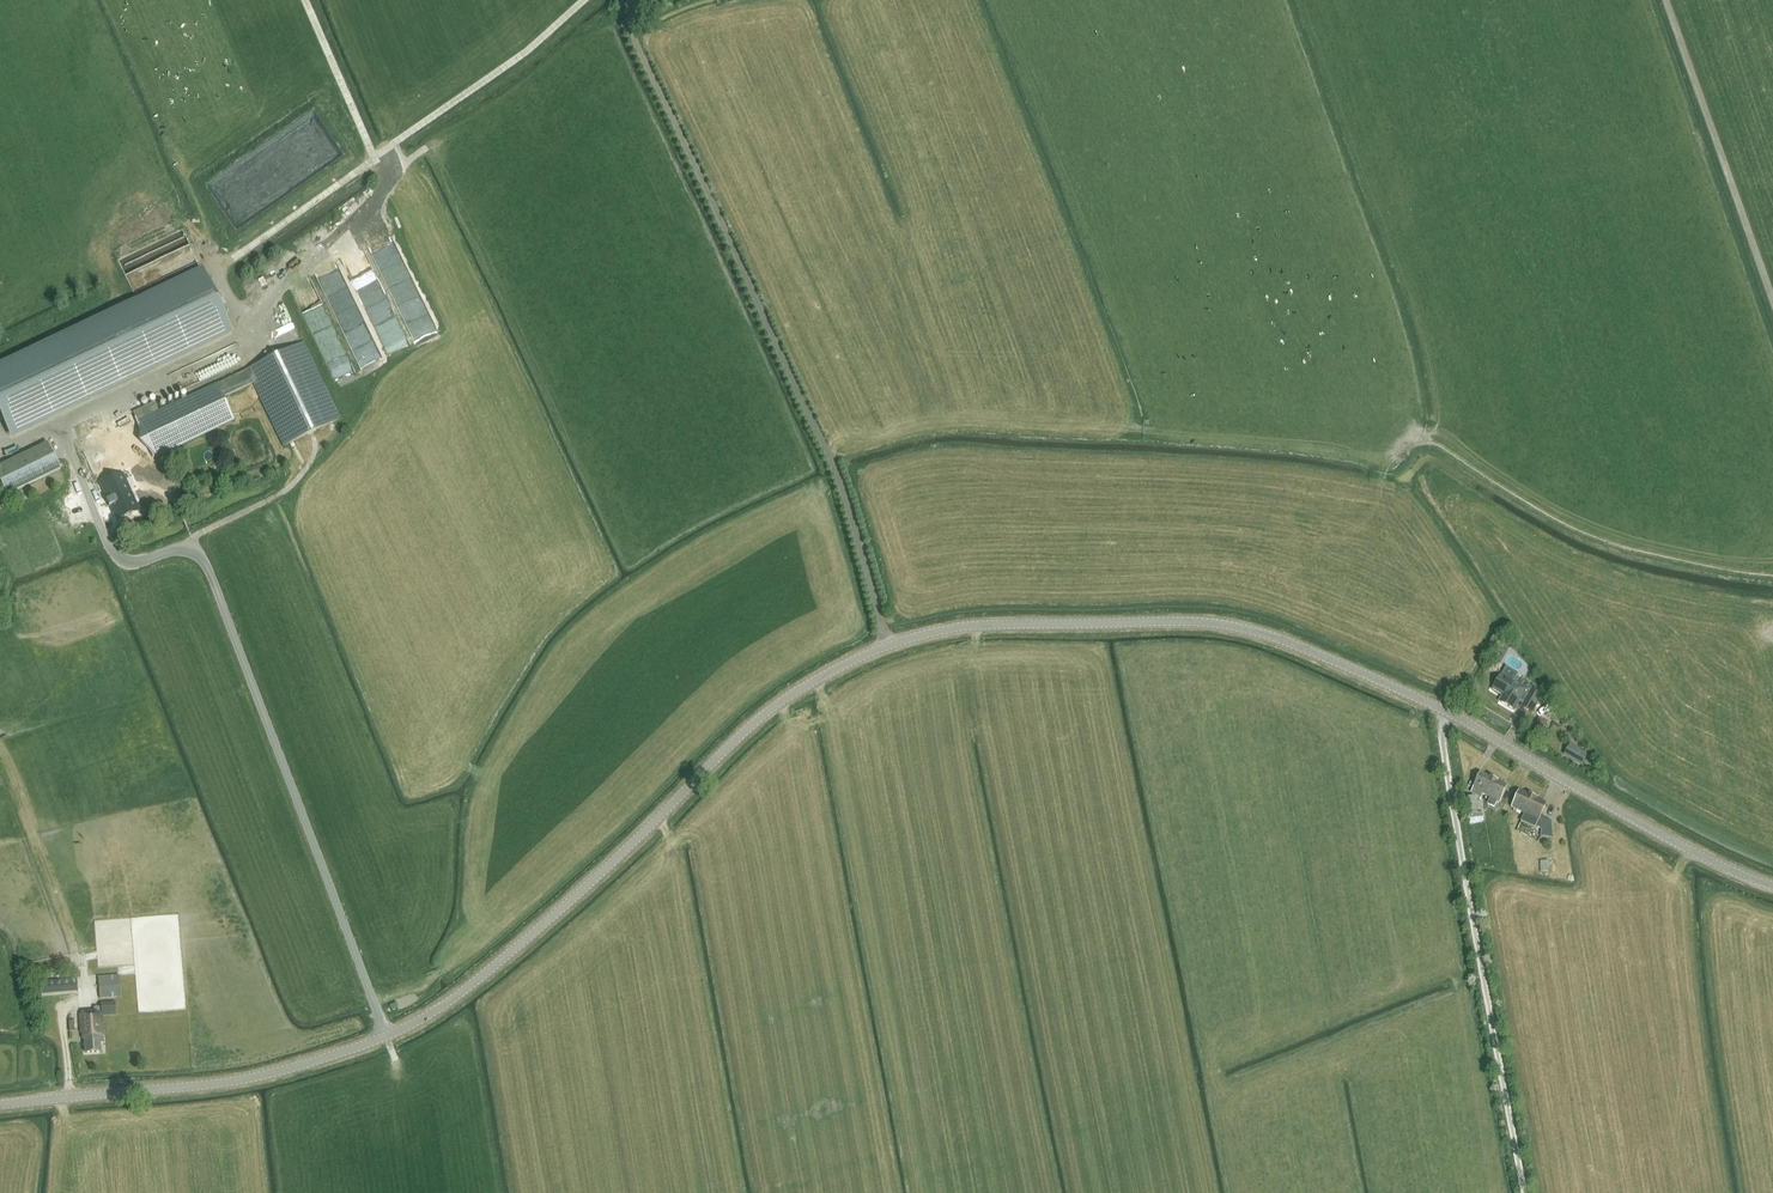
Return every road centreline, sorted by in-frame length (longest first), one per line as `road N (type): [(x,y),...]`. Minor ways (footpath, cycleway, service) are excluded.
road 1 (secondary): [(0,1104),(231,1080),(385,1039),(445,1004),(520,943),(765,714),(888,645),(1009,622),(1223,627),(1316,654),(1443,710)]
road 2 (track): [(888,645),(834,465),(632,38),(637,0)]
road 3 (unclassified): [(1527,1192),(1442,739),(1443,710)]
road 4 (secondary): [(1443,710),(1673,841),(1772,885)]

